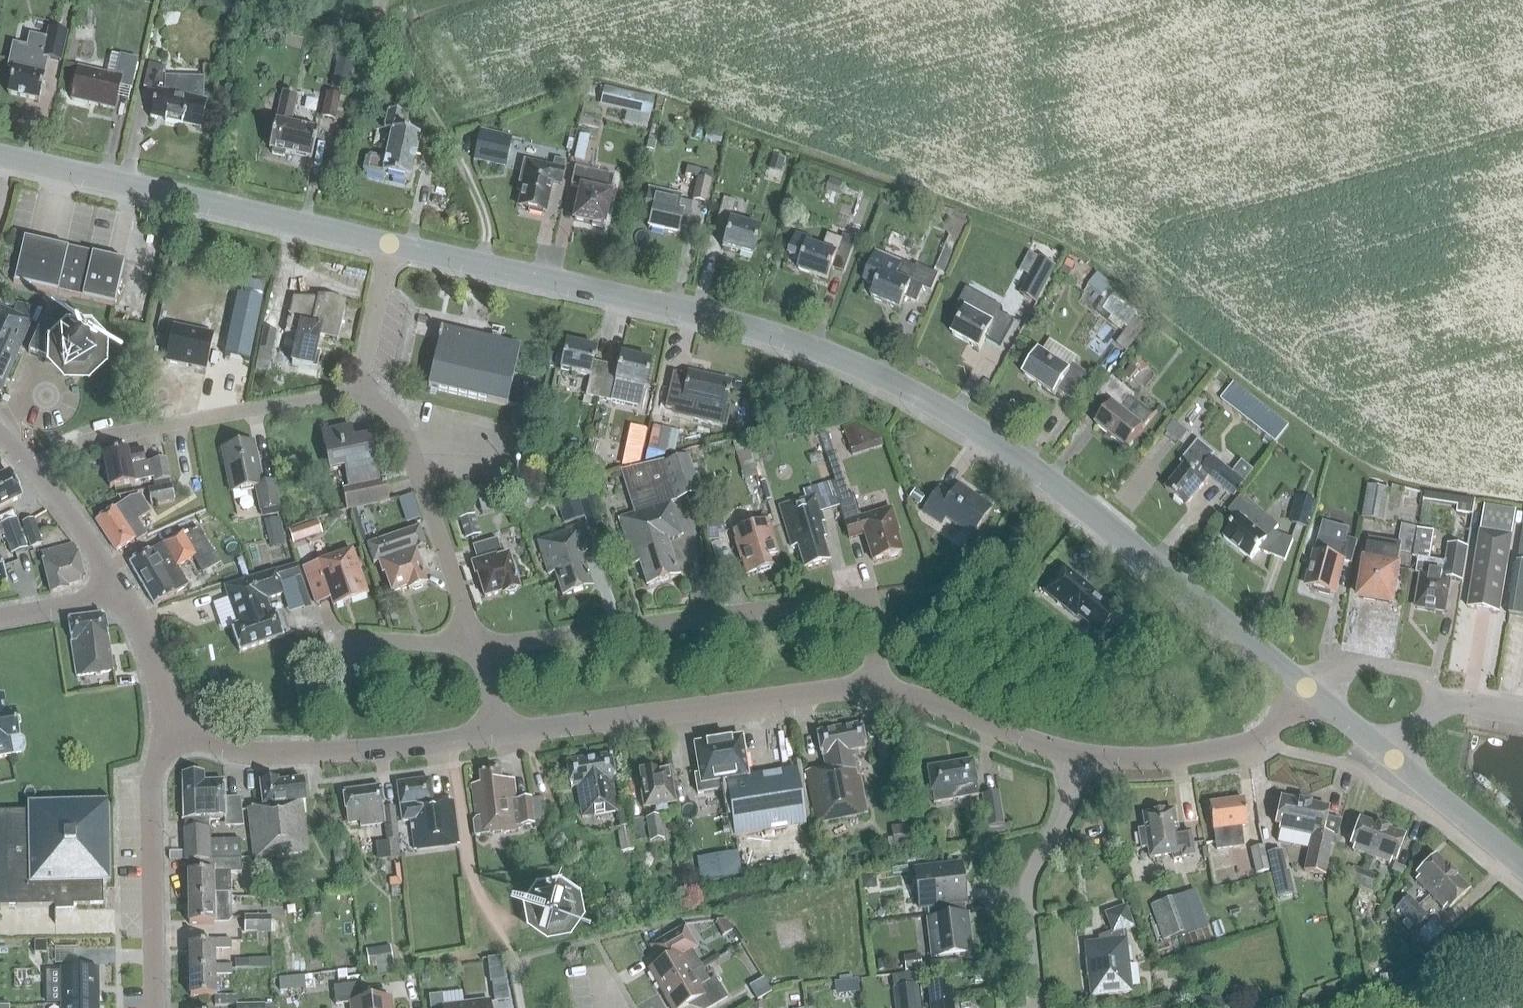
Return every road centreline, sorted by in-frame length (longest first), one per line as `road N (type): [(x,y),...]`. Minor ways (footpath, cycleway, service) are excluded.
road 1 (tertiary): [(1307,689),(1050,485),(877,376),(701,314),(389,243)]
road 2 (residential): [(479,648),(866,602),(876,689)]
road 3 (tertiary): [(389,243),(0,155)]
road 4 (residential): [(876,689),(498,738)]
road 5 (residential): [(27,465),(131,433),(366,399)]
road 6 (residential): [(498,738),(244,752),(205,739),(176,716)]
road 7 (residential): [(176,716),(152,781),(155,1007)]
road 8 (track): [(483,264),(480,206),(371,0)]
road 9 (residential): [(366,399),(397,425),(415,455),(479,648)]
road 10 (residential): [(1036,1007),(1026,896),(1066,817),(1076,756)]
road 11 (residential): [(1307,689),(1268,732),(1236,747),(1165,759),(1076,756)]
road 12 (residential): [(1076,756),(876,689)]
road 13 (tertiary): [(1522,867),(1390,762)]
road 14 (residential): [(1435,704),(1425,673),(1361,662),(1335,666),(1307,689)]
road 15 (residential): [(119,594),(27,465)]
road 16 (residential): [(366,399),(389,243)]
road 17 (residential): [(343,657),(359,643),(479,648)]
road 18 (residential): [(176,716),(119,594)]
road 19 (residential): [(0,615),(119,594)]

